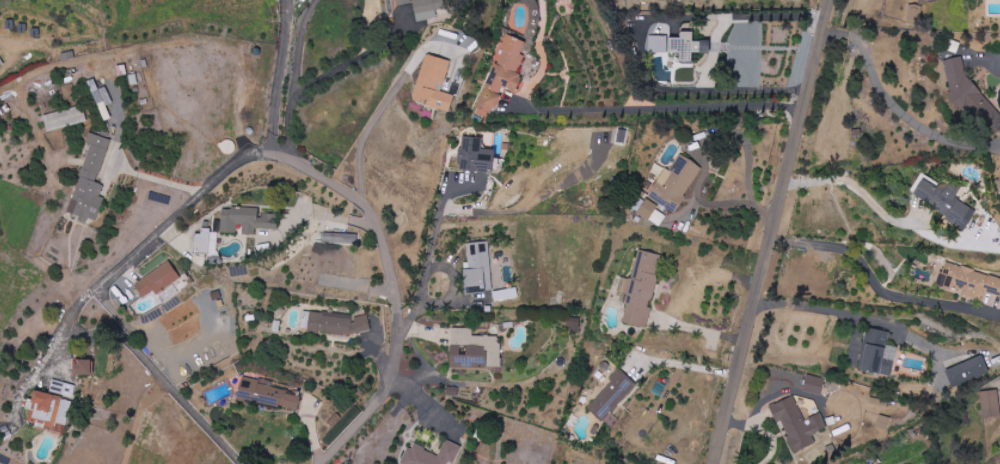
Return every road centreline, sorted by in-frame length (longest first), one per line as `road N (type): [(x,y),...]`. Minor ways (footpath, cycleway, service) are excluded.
road 1 (residential): [(717,463),(838,0)]
road 2 (residential): [(239,159),(290,154),(364,202),(376,215),(406,324),(383,396),(323,463)]

